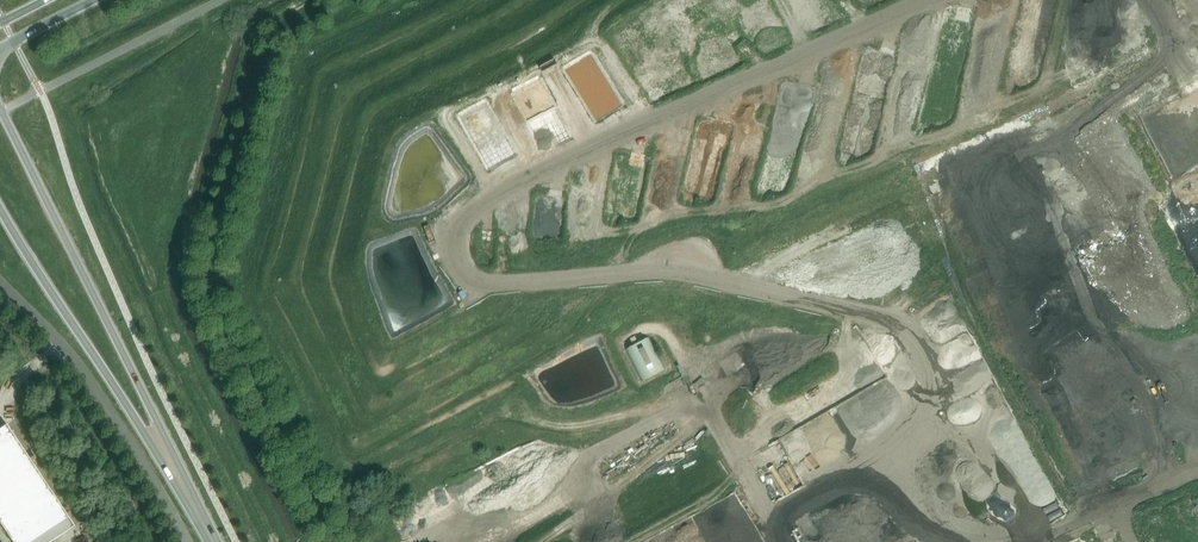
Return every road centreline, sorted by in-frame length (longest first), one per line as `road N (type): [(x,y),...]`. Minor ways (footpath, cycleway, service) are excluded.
road 1 (track): [(698,392),(730,348),(778,322),(836,297),(908,298),(1151,176)]
road 2 (track): [(1197,250),(1191,265),(1127,290),(776,527)]
road 3 (secondary): [(182,482),(88,271),(2,111)]
road 4 (secondary): [(0,210),(182,482)]
road 5 (unclassified): [(187,541),(94,386),(0,285)]
road 6 (track): [(964,541),(1108,476),(1197,421)]
road 7 (unclassified): [(227,0),(2,111)]
road 8 (track): [(1034,169),(1160,121),(1197,84)]
road 9 (track): [(1054,338),(1108,476)]
road 10 (track): [(875,303),(937,414)]

